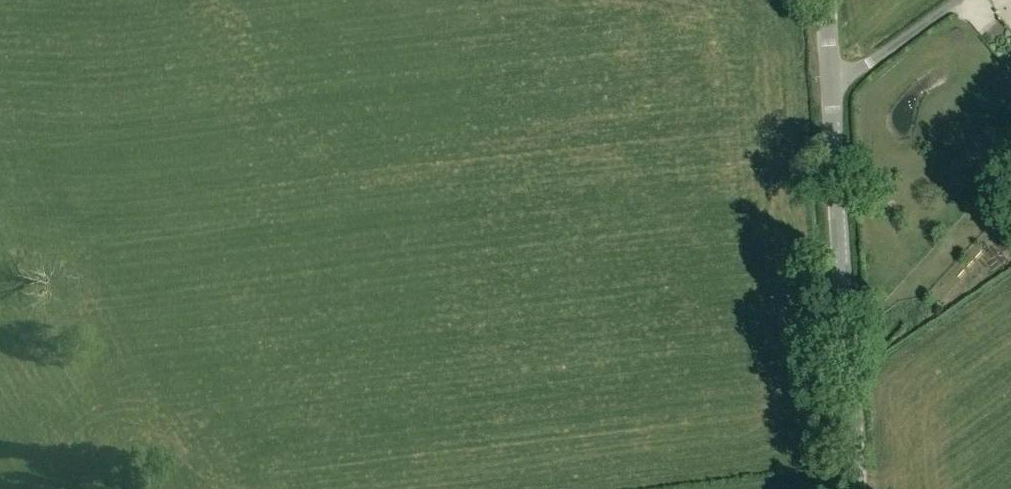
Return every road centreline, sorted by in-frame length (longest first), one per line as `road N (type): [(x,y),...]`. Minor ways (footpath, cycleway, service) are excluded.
road 1 (tertiary): [(856,488),(832,88)]
road 2 (unclassified): [(832,88),(956,0)]

